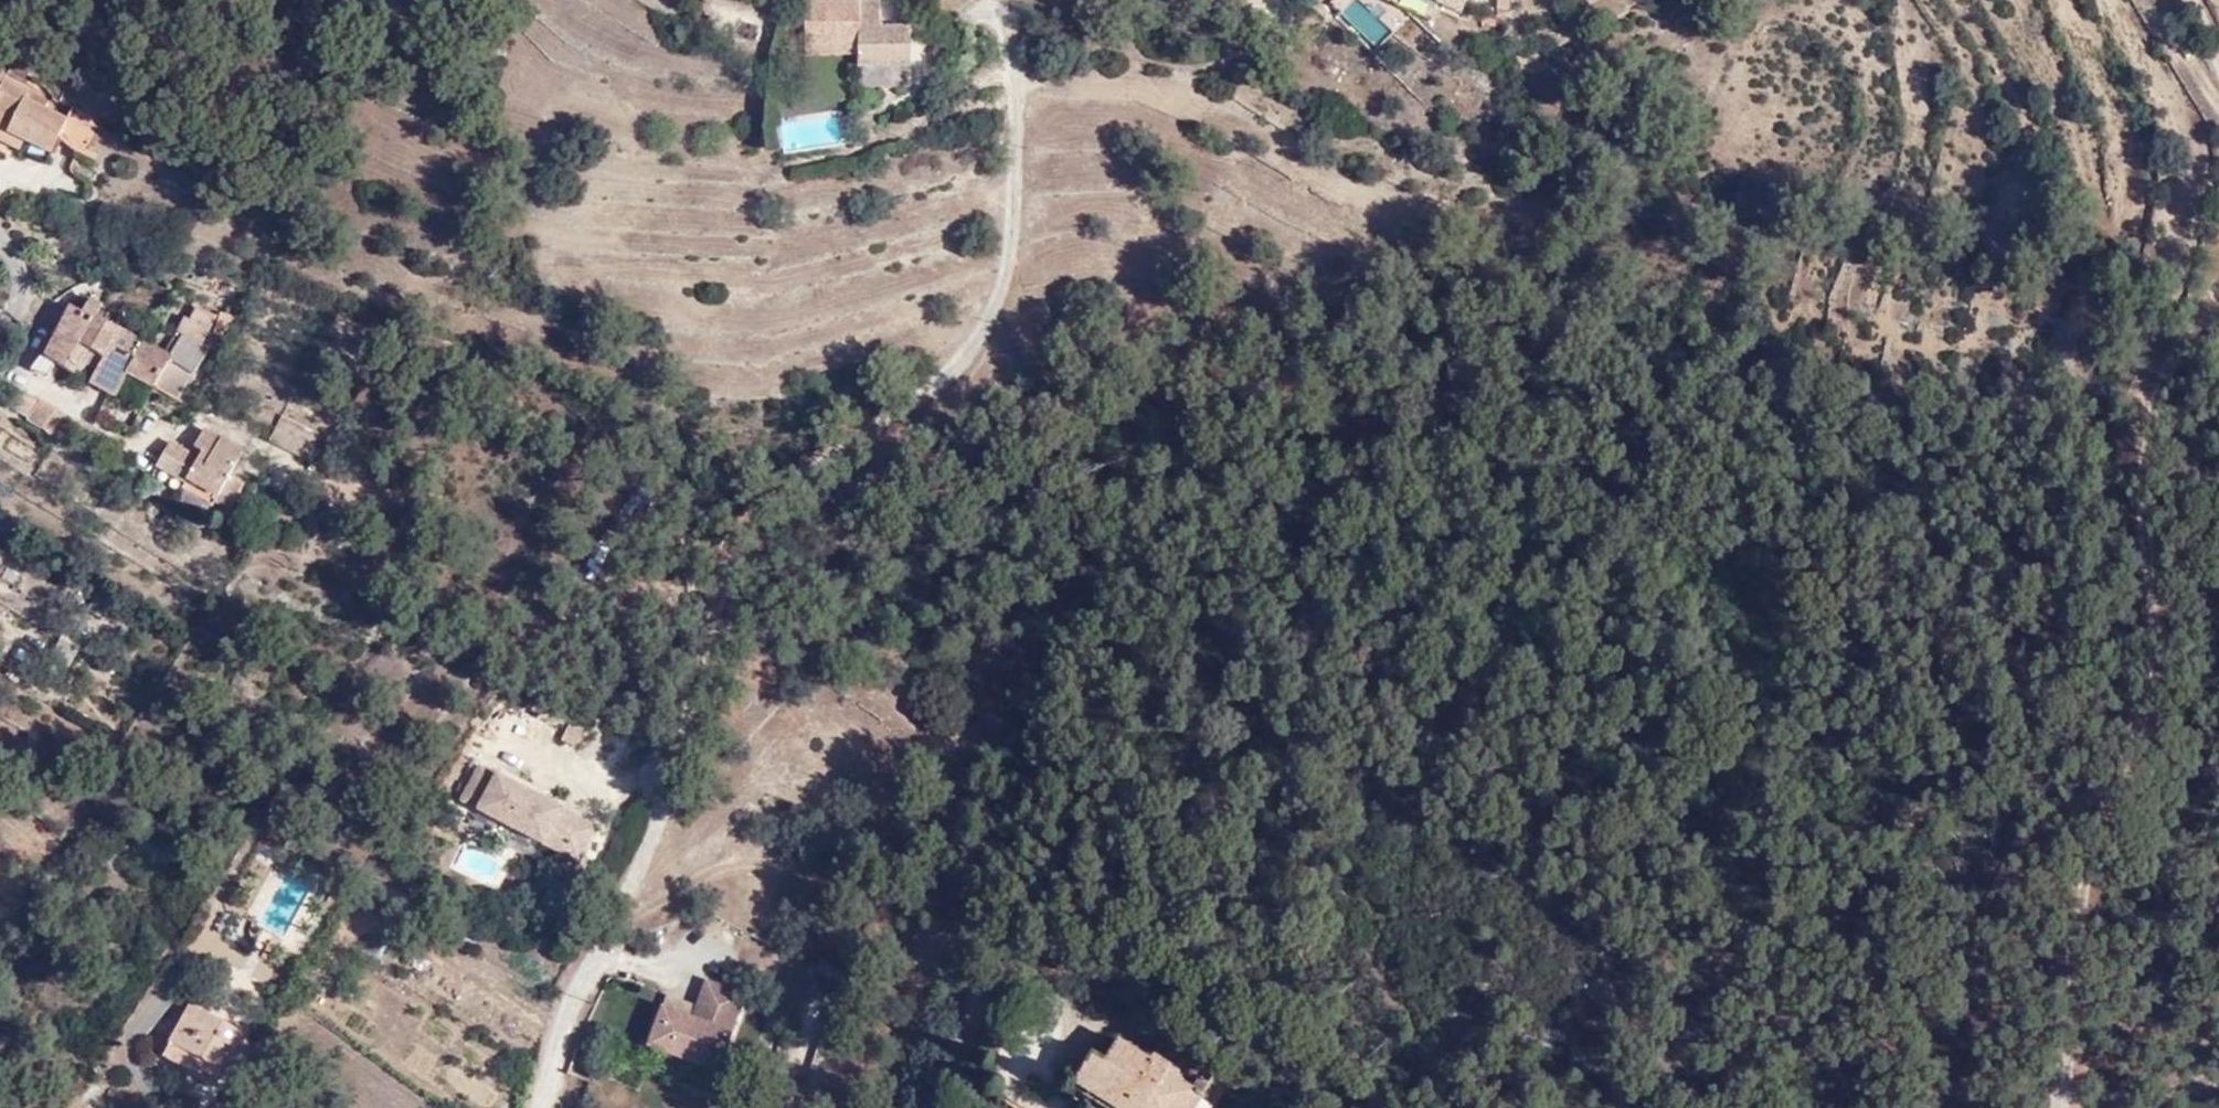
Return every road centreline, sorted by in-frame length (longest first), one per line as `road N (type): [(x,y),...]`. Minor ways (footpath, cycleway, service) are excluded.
road 1 (unclassified): [(998,0),(1012,168),(1008,242),(990,312),(947,374),(768,498),(742,551),(553,1107)]

